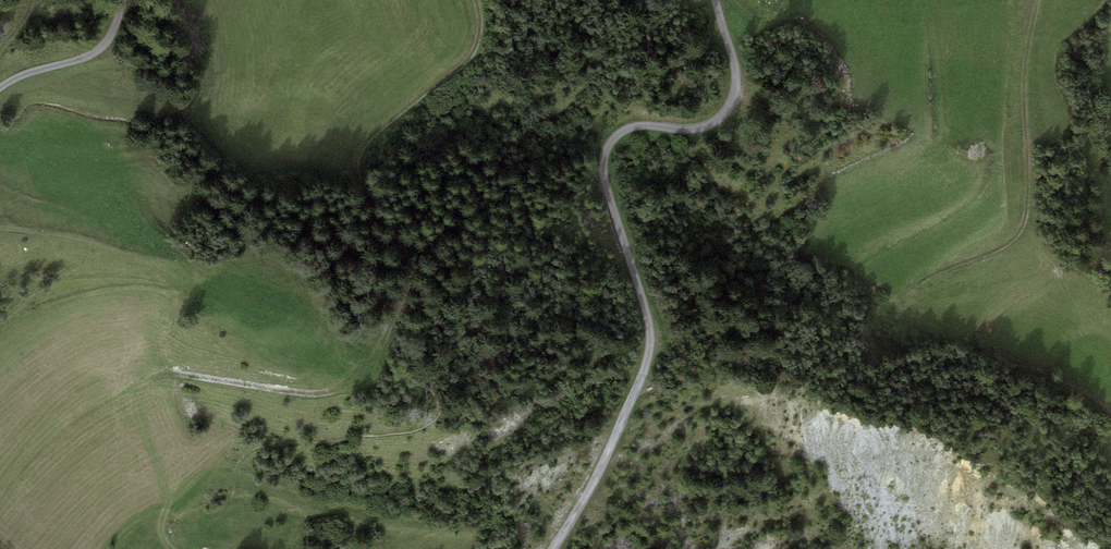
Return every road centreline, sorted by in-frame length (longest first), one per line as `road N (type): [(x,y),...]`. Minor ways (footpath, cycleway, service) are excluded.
road 1 (track): [(102,400),(168,373),(313,396),(356,383),(373,363),(402,287),(399,247),(355,173),(359,146),(477,53),(477,0)]
road 2 (unclassified): [(717,0),(735,62),(727,115),(704,130),(652,124),(624,130),(605,151),(607,185),(652,329),(643,373)]
road 3 (track): [(1041,0),(1026,75),(1025,227),(1006,250),(936,276)]
road 4 (track): [(643,373),(611,448),(551,548)]
road 5 (track): [(122,0),(108,42),(0,88)]

